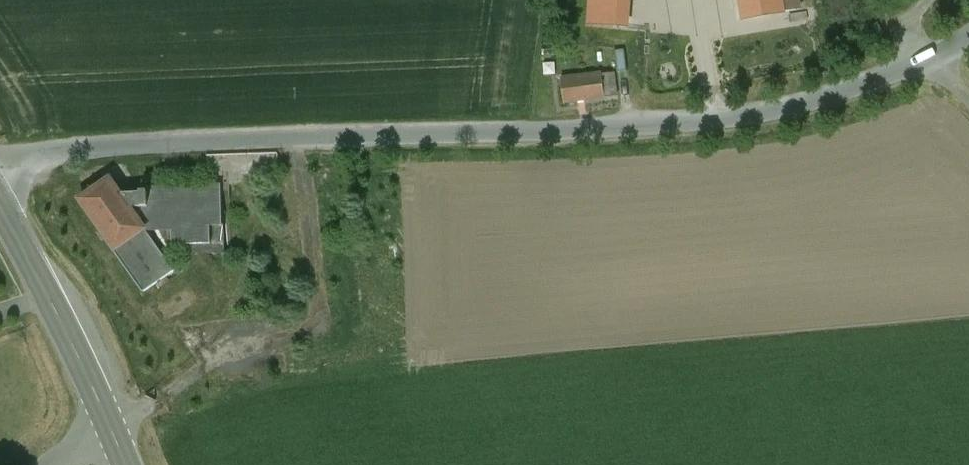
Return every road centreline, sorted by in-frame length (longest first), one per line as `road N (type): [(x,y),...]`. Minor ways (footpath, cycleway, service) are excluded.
road 1 (residential): [(0,175),(54,153),(694,124),(824,98),(933,60),(968,37)]
road 2 (secondary): [(0,212),(113,432)]

